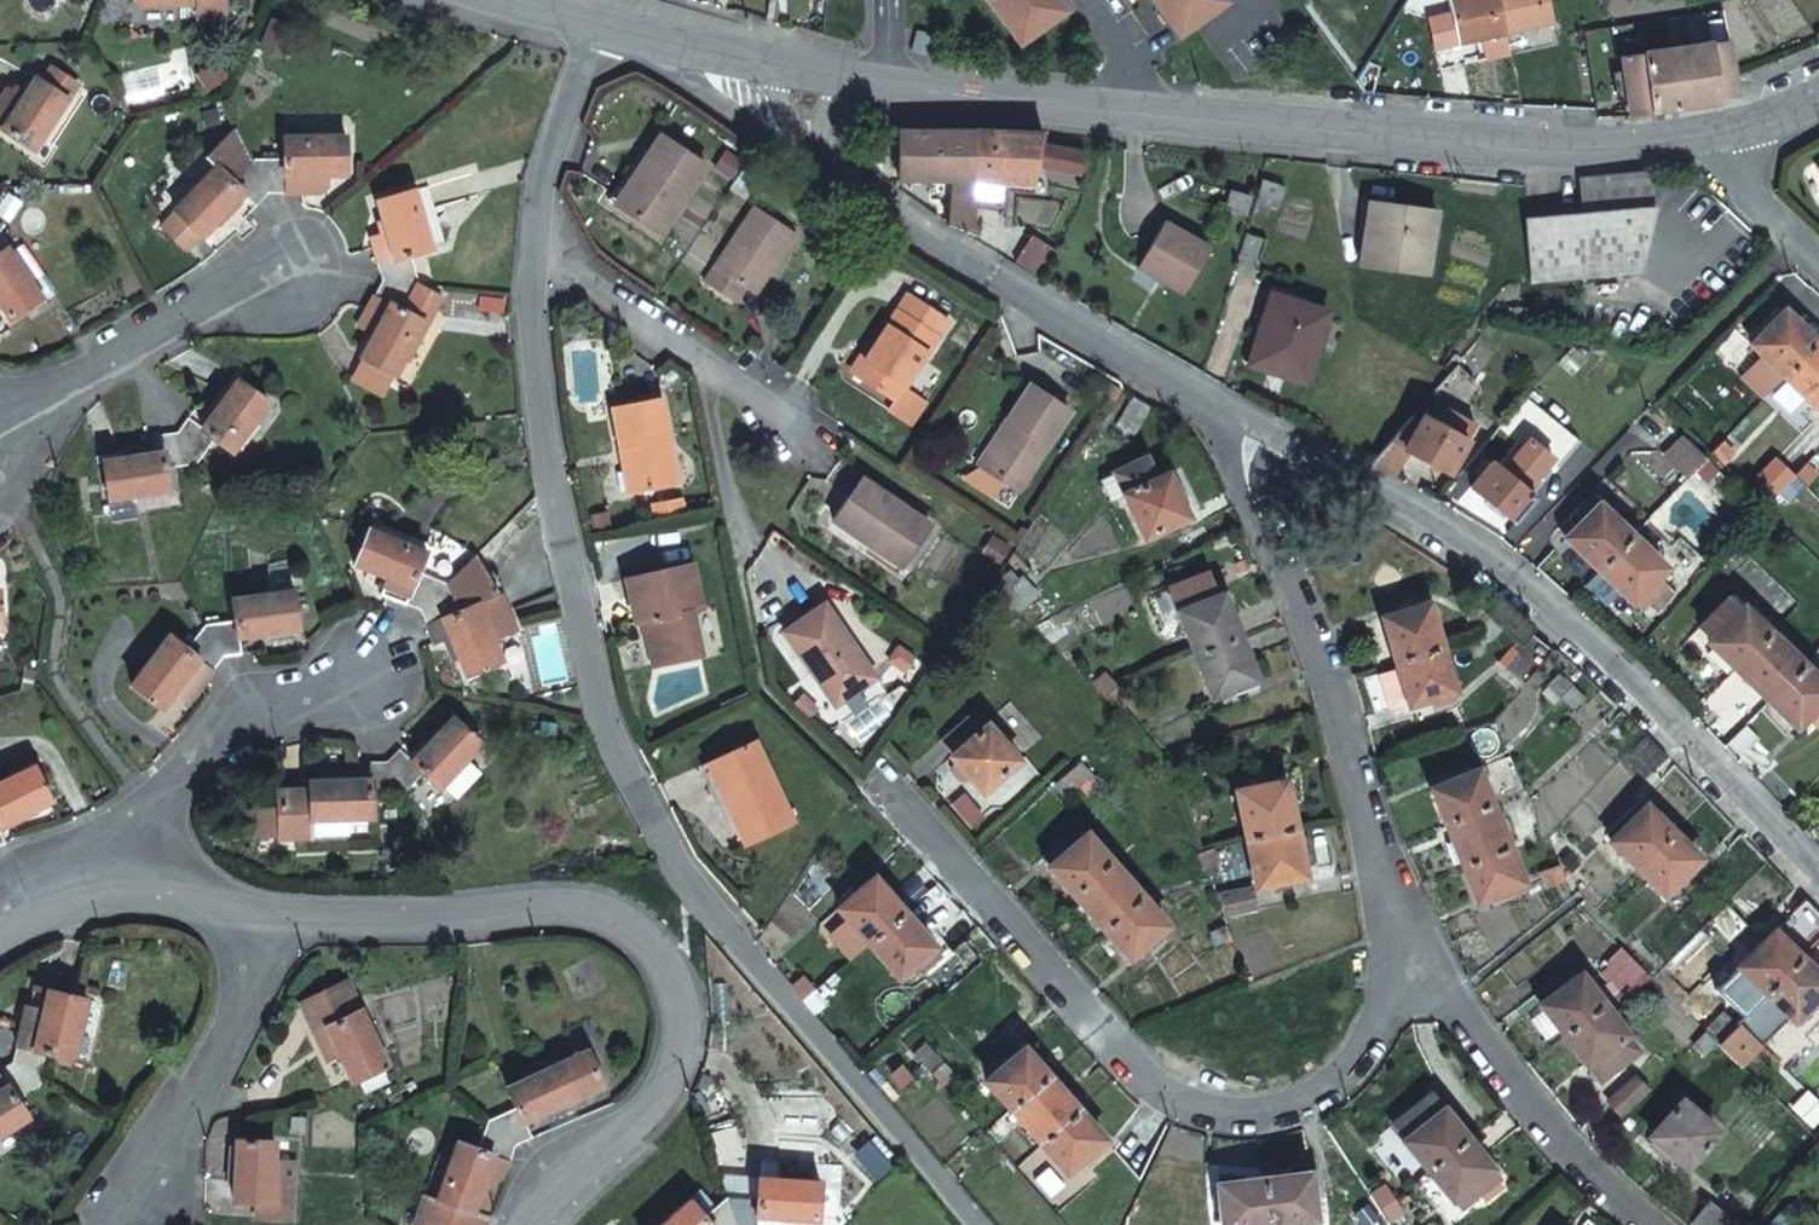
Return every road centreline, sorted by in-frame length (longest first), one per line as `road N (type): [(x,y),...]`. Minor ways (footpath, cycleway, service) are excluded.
road 1 (residential): [(975,1224),(676,866),(628,774),(596,687),(550,472),(531,332),(535,247)]
road 2 (residential): [(1699,139),(1543,154),(887,88),(749,63)]
road 3 (residential): [(529,1224),(540,1203),(665,1087),(682,1014),(675,978),(638,927),(562,906),(413,920),(265,913)]
road 4 (residential): [(1407,937),(1377,1022),(1333,1079),(1295,1101),(1255,1111),(1211,1108),(1164,1089),(897,798)]
road 5 (residential): [(1254,428),(1322,455),(1456,537),(1537,600),(1818,869)]
road 6 (residential): [(749,63),(804,161),(1254,428)]
road 7 (residential): [(1254,428),(1248,479),(1407,937)]
road 8 (residential): [(1407,937),(1556,1137),(1652,1224)]
road 9 (residential): [(111,895),(149,812),(231,723),(333,690),(364,665)]
road 10 (residential): [(265,913),(223,1040),(104,1224)]
road 11 (residential): [(23,403),(215,301),(283,279)]
road 12 (residential): [(535,247),(540,197),(600,26)]
road 13 (residential): [(535,247),(703,360)]
road 14 (residential): [(738,538),(703,360)]
road 15 (residential): [(1699,139),(1818,255)]
road 16 (residential): [(265,913),(111,895)]
road 17 (residential): [(749,63),(600,26)]
road 18 (residential): [(703,360),(822,446)]
road 19 (residential): [(1818,97),(1699,139)]
road 20 (residential): [(111,895),(32,919),(0,938)]

